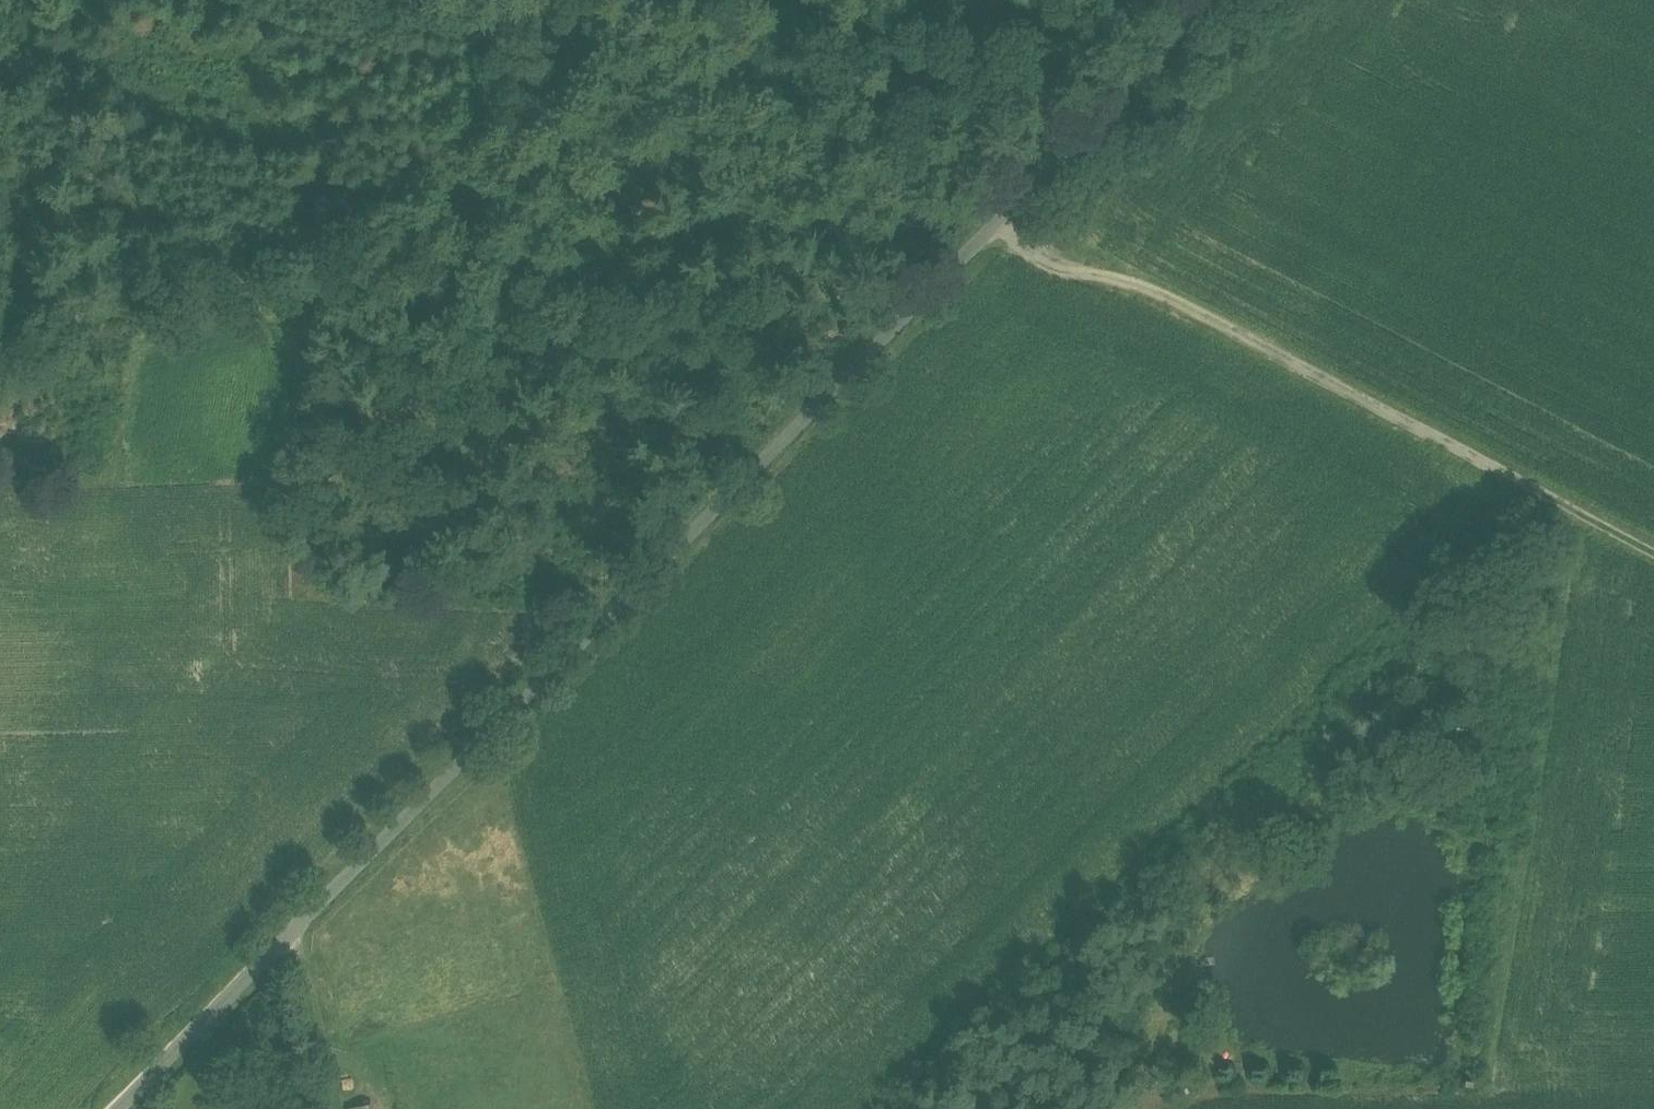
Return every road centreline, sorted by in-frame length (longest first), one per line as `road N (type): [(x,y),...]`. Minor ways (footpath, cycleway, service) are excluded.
road 1 (unclassified): [(129,1108),(1012,236),(1235,0)]

